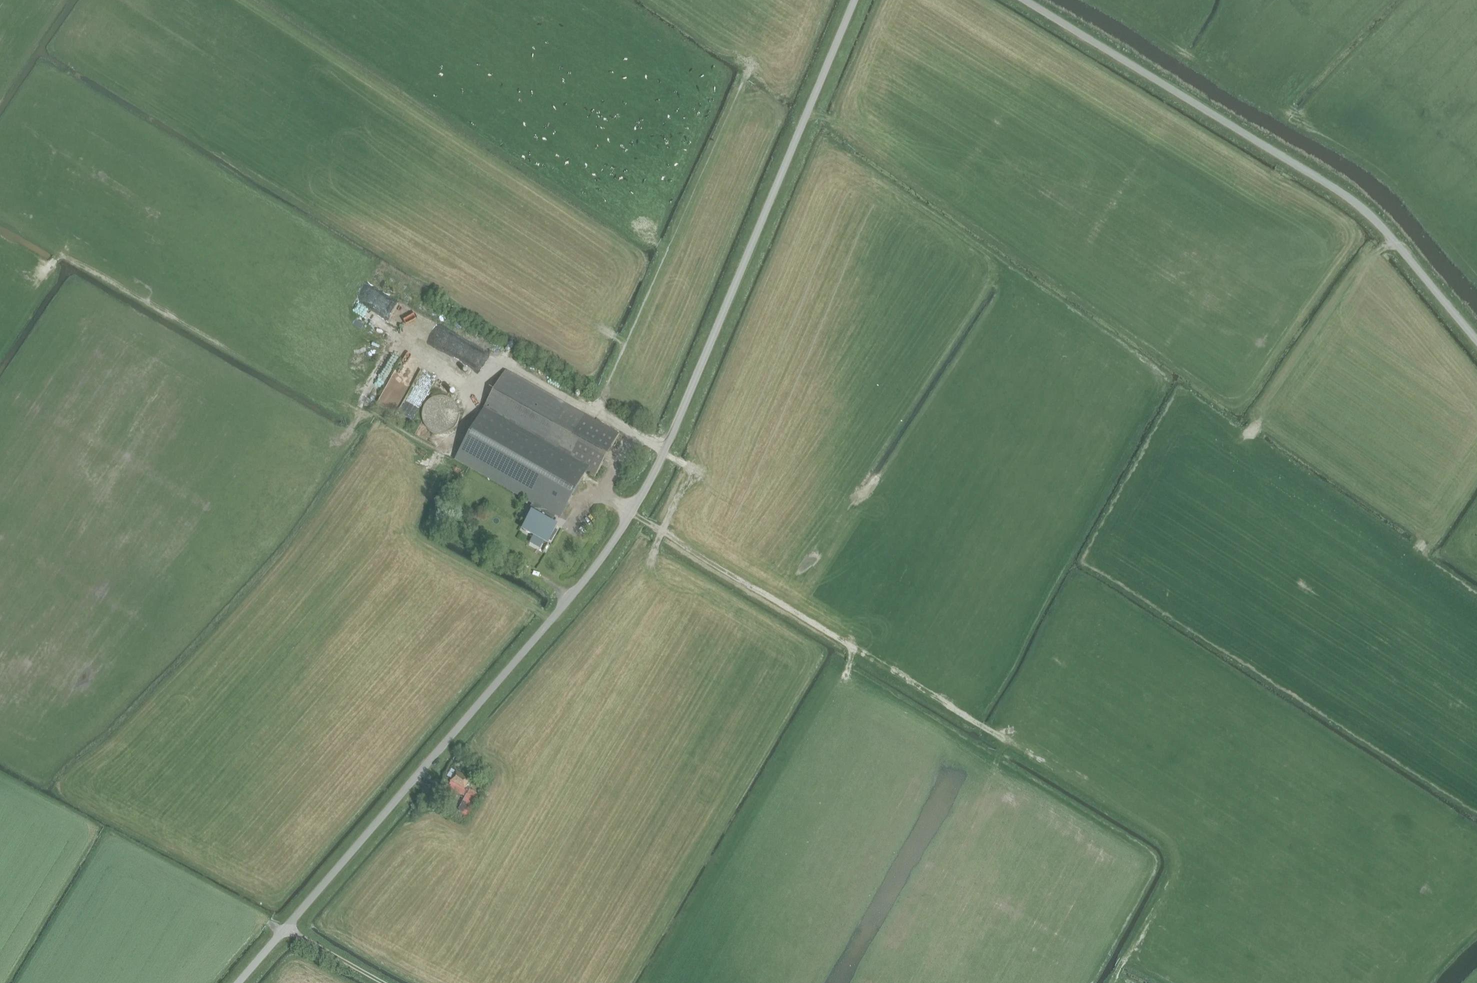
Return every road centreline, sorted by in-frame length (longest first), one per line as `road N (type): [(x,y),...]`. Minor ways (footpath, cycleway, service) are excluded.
road 1 (unclassified): [(240,982),(570,596),(631,513)]
road 2 (unclassified): [(1476,341),(1350,198),(1024,0)]
road 3 (unclassified): [(631,513),(686,409),(855,0)]
road 4 (unclassified): [(855,655),(631,513)]

